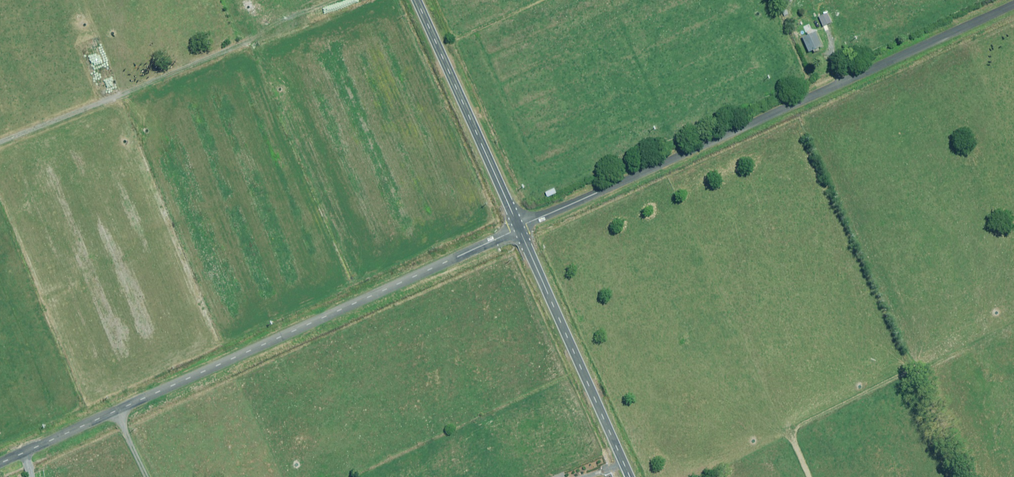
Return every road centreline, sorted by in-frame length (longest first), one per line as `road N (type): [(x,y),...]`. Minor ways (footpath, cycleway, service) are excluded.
road 1 (unclassified): [(519,229),(0,464)]
road 2 (unclassified): [(1013,4),(519,229)]
road 3 (unclassified): [(519,229),(631,476)]
road 4 (unclassified): [(416,0),(519,229)]

